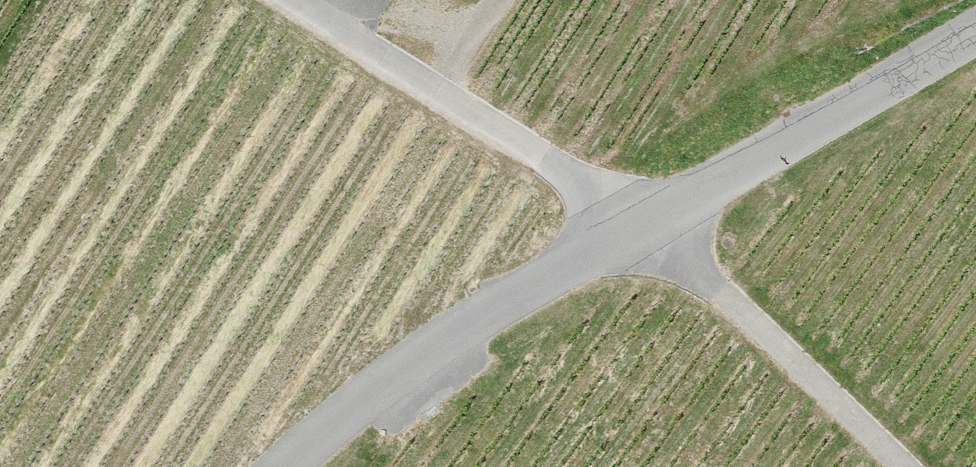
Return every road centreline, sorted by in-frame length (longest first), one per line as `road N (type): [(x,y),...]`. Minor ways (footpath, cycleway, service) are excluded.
road 1 (track): [(910,466),(672,239),(296,0)]
road 2 (unclassified): [(330,466),(407,399),(975,48)]

